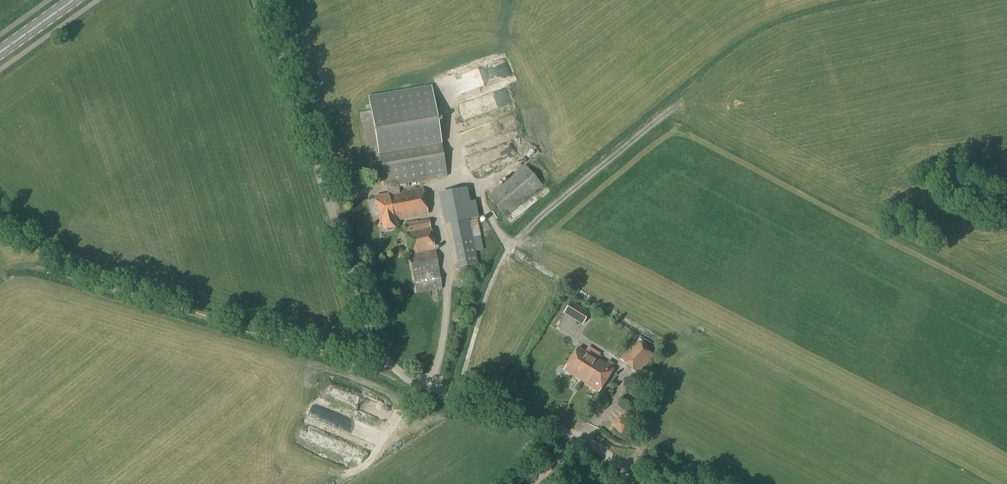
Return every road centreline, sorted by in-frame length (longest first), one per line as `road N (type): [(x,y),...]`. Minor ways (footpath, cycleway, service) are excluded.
road 1 (unclassified): [(629,483),(589,442),(417,383),(384,359),(263,0)]

